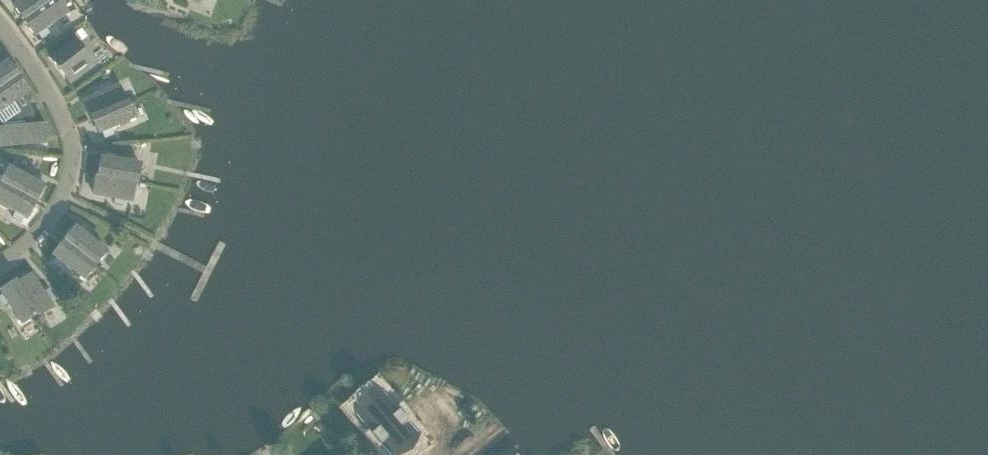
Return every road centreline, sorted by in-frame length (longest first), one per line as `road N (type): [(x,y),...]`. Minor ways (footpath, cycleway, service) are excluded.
road 1 (residential): [(0,261),(30,241),(64,197),(72,160),(53,100),(0,24)]

